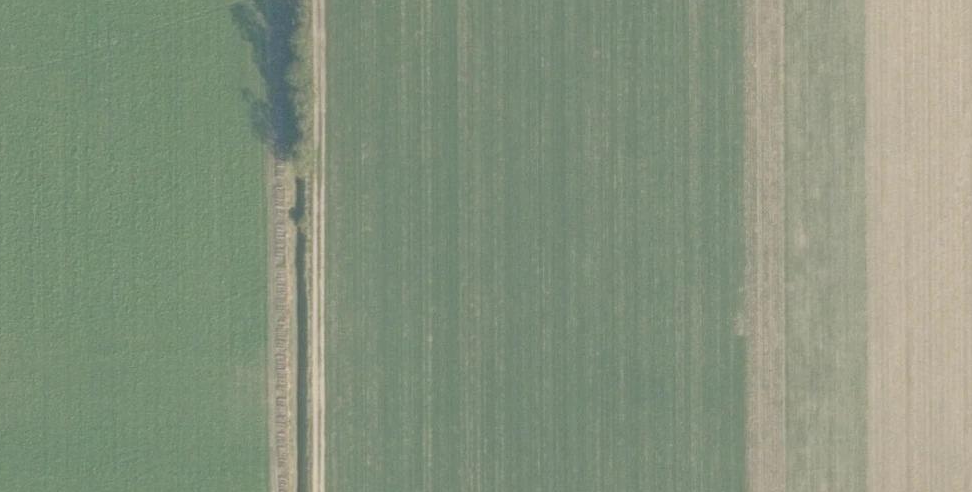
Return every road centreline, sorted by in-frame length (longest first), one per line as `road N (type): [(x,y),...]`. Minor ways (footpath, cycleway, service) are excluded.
road 1 (track): [(319,491),(318,0)]

